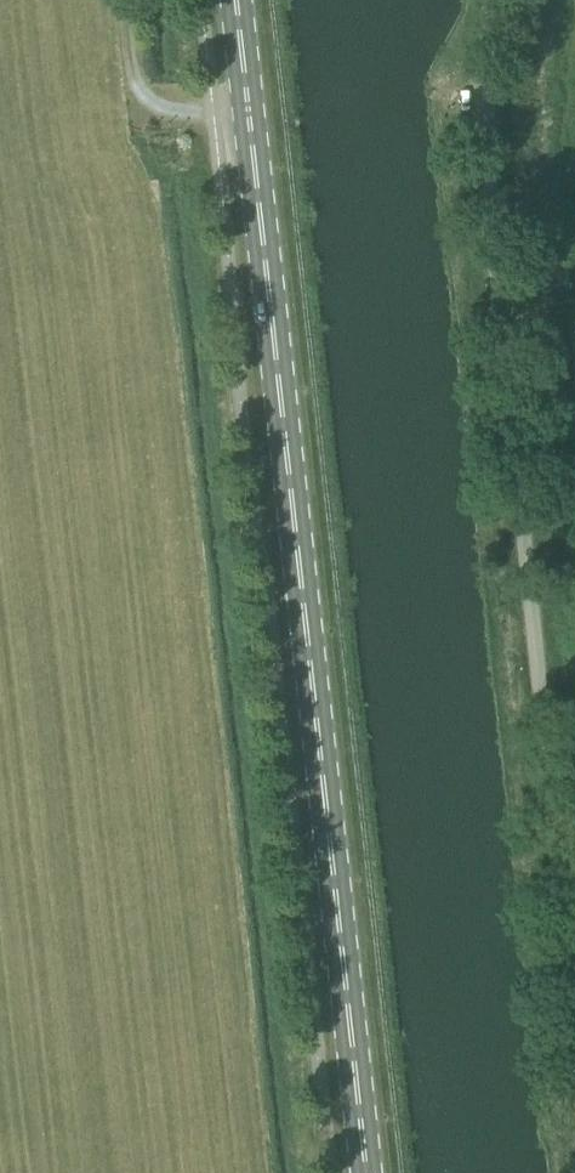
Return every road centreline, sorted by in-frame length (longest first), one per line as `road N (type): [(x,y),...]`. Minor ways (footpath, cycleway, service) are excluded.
road 1 (primary): [(368,1172),(236,0)]
road 2 (unclassified): [(574,911),(552,856),(478,209),(490,0)]
road 3 (track): [(574,1069),(552,856)]

